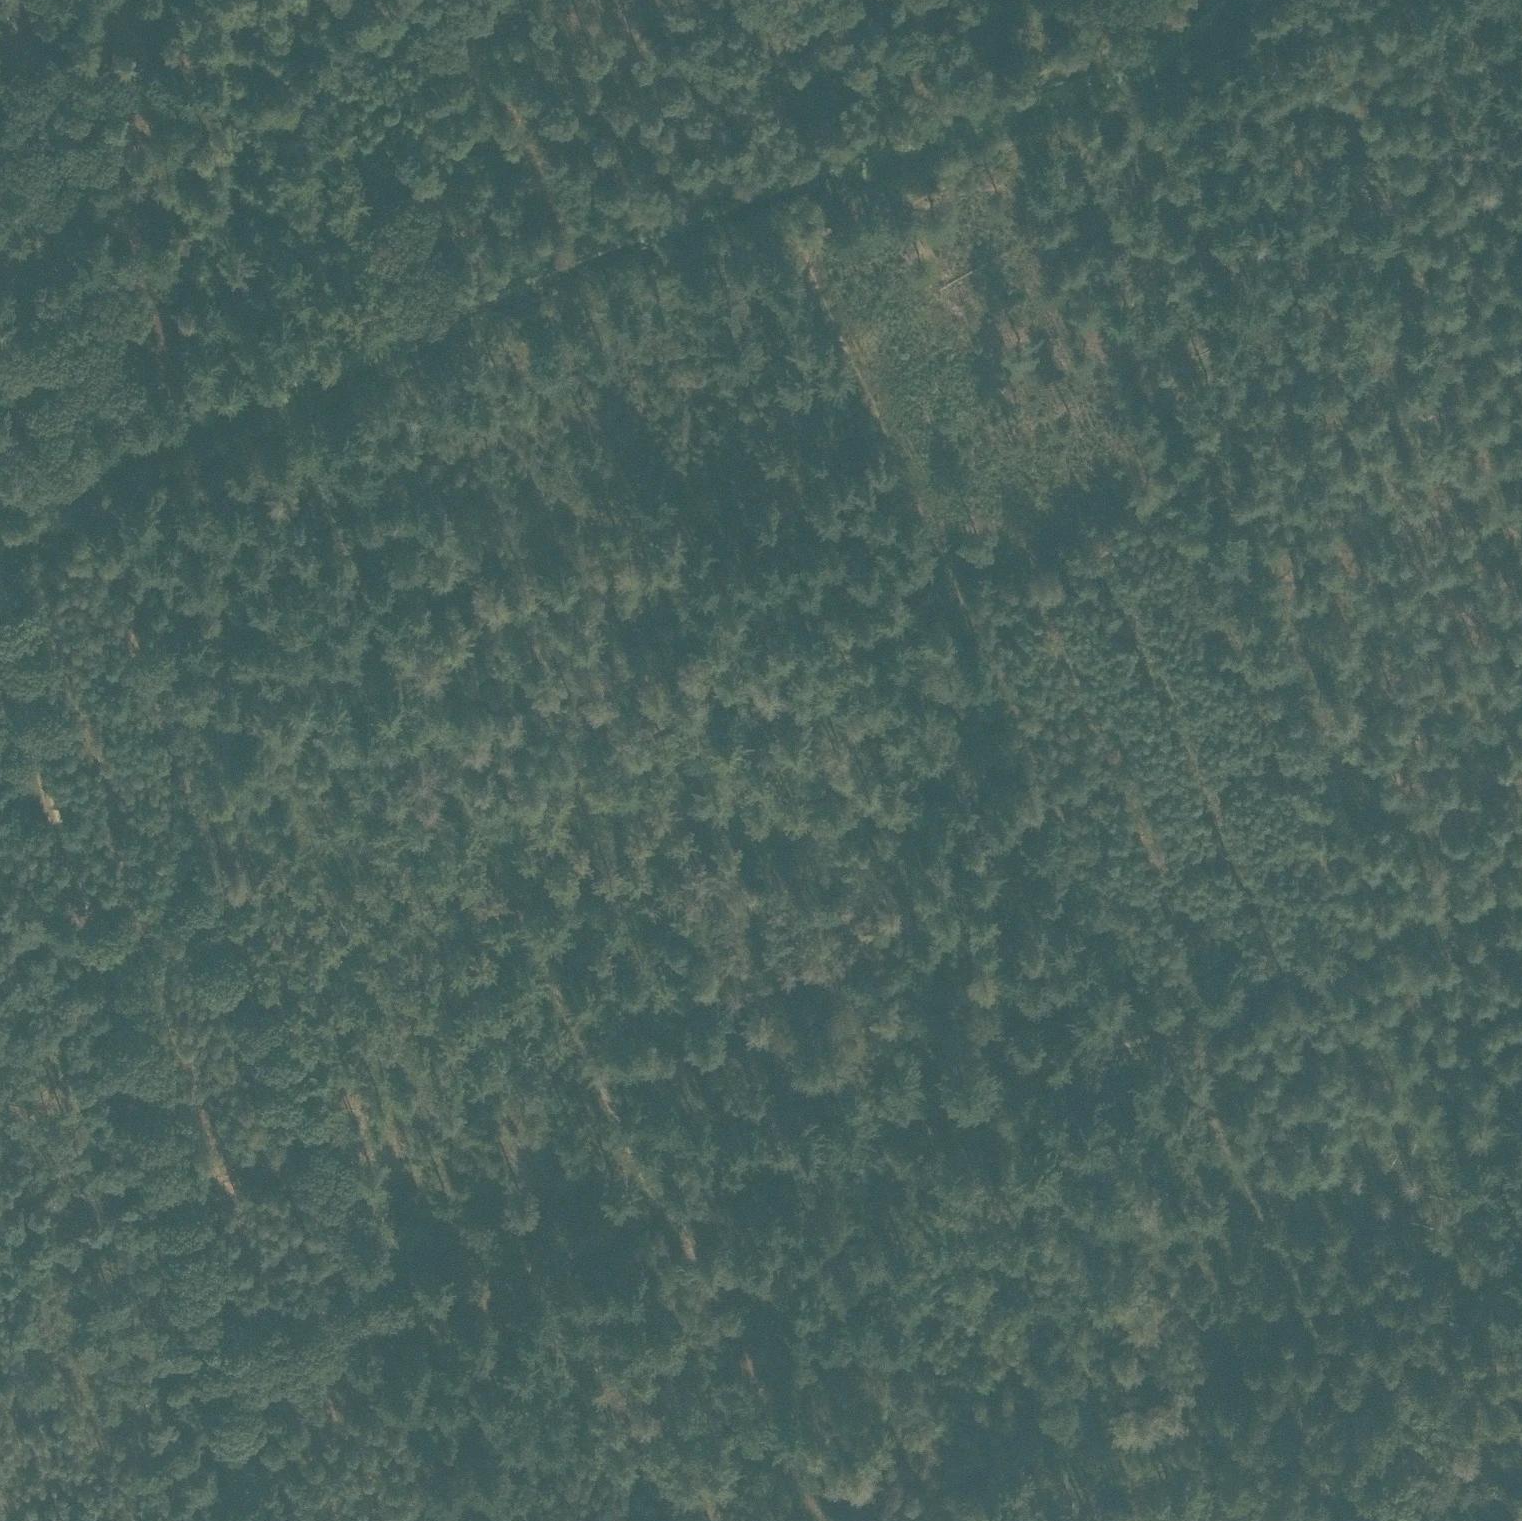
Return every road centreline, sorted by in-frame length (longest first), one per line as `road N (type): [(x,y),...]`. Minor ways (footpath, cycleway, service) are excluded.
road 1 (track): [(0,589),(36,762),(251,1520)]
road 2 (track): [(663,1214),(1521,890)]
road 3 (track): [(663,1214),(359,591)]
road 4 (track): [(208,1360),(422,1304),(663,1214)]

